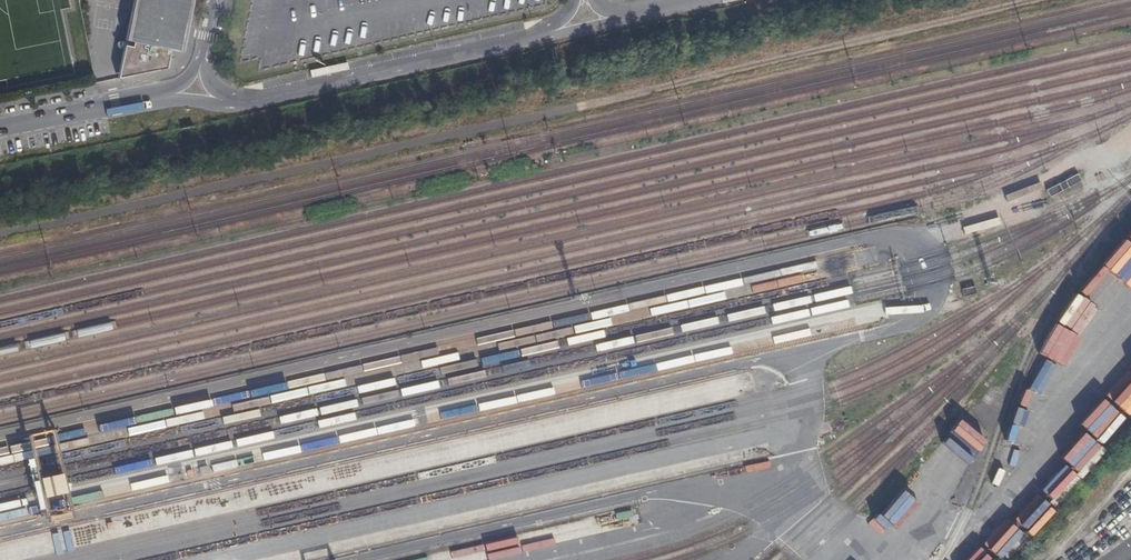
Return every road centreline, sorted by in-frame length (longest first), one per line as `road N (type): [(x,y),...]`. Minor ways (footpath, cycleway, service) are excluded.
road 1 (unclassified): [(196,94),(241,99),(576,23)]
road 2 (unclassified): [(0,129),(196,94)]

